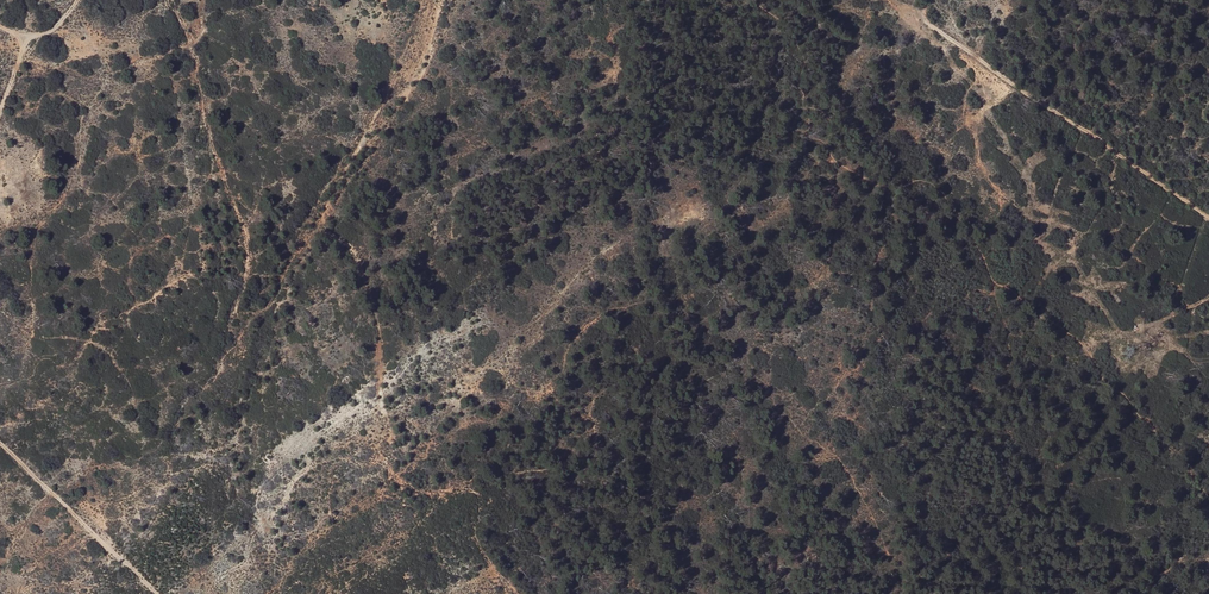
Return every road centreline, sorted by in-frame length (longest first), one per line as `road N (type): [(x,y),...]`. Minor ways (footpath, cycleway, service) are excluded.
road 1 (track): [(929,0),(927,23),(1208,217)]
road 2 (track): [(0,447),(153,593)]

